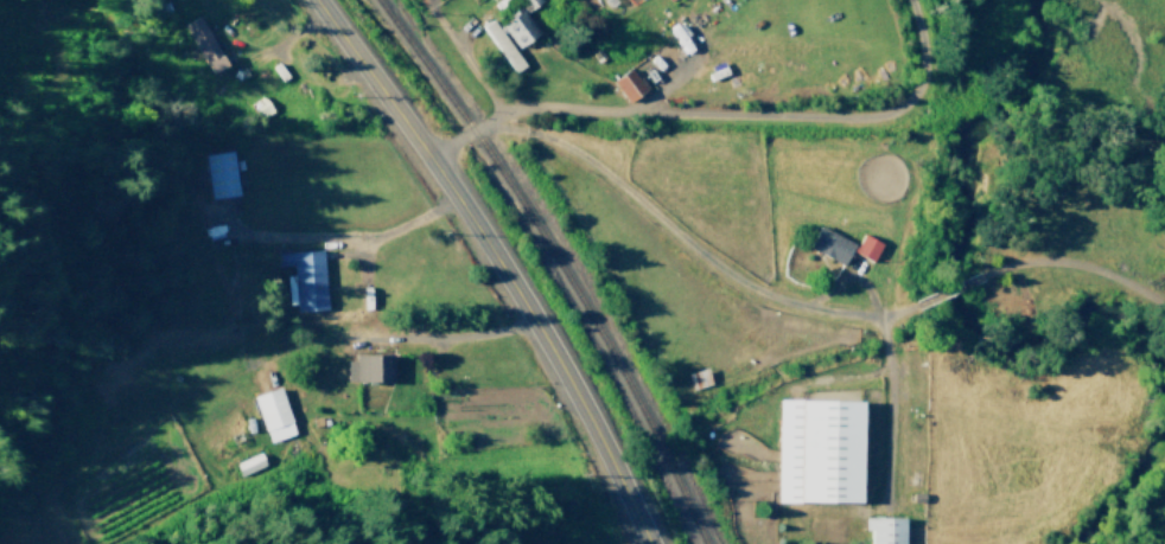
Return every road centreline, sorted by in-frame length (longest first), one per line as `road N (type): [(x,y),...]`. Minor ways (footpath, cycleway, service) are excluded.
road 1 (secondary): [(652,543),(539,329),(432,156),(315,0)]

